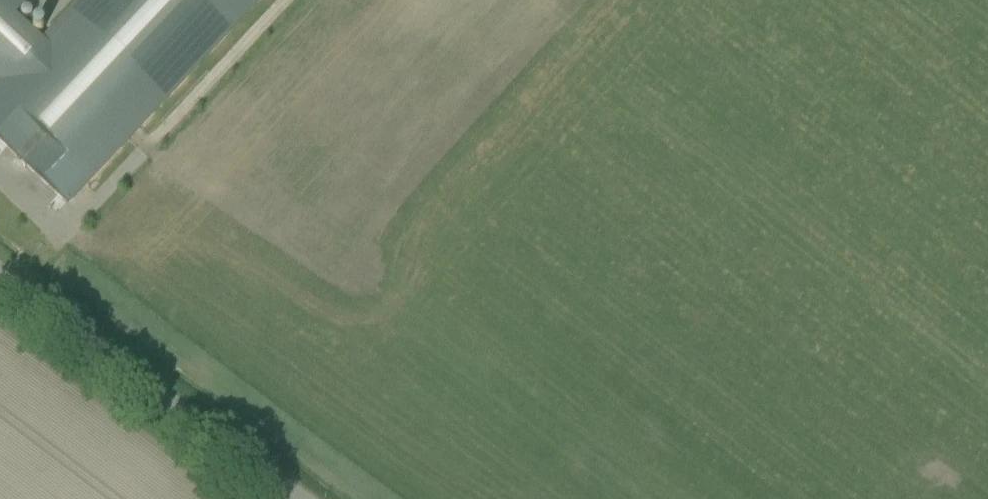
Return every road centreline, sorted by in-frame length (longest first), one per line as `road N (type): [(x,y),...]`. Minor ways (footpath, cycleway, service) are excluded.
road 1 (unclassified): [(292,498),(0,276)]

